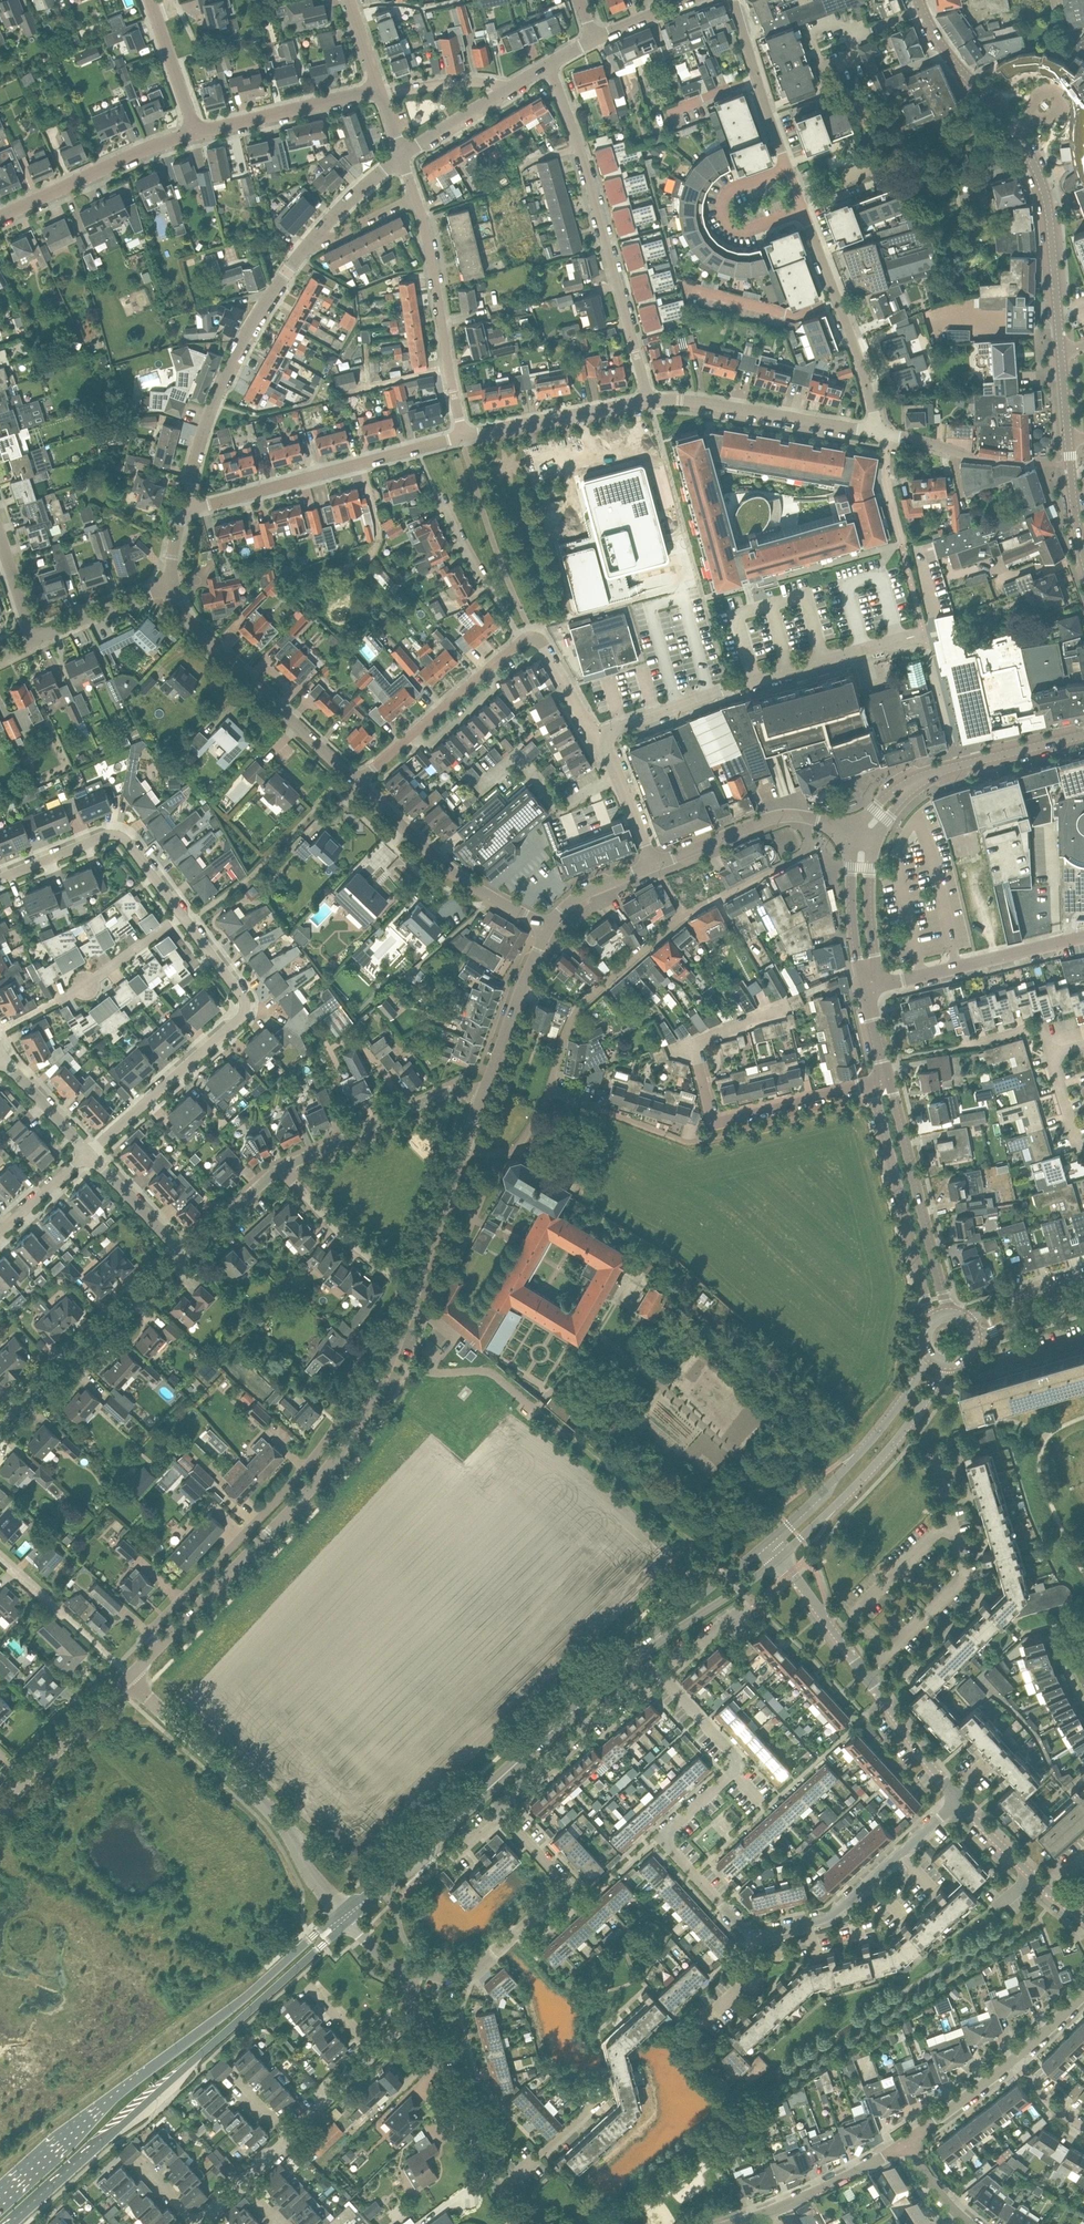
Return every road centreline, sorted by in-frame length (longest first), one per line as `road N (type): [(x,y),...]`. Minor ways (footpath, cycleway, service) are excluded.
road 1 (residential): [(879,432),(732,0)]
road 2 (tertiary): [(13,2223),(346,1916)]
road 3 (tertiary): [(346,1916),(125,2089),(0,2202)]
road 4 (tertiary): [(346,1916),(646,1646)]
road 5 (unclassified): [(550,1090),(577,1009),(683,917),(806,850),(799,814)]
road 6 (residential): [(1061,354),(1040,179),(923,11)]
road 7 (residential): [(753,1936),(667,1845),(666,1836),(737,1765),(660,1675)]
road 8 (residential): [(650,401),(552,62)]
road 9 (residential): [(598,739),(728,688),(925,635)]
road 10 (residential): [(182,915),(245,1009),(88,1153)]
road 11 (residential): [(346,1916),(265,1804),(127,1679)]
road 12 (residential): [(148,1633),(294,1481),(344,1412),(360,1422)]
road 13 (residential): [(161,1645),(305,1496),(360,1422)]
road 14 (residential): [(186,508),(222,383),(310,239)]
road 15 (residential): [(360,1422),(399,1337),(462,1150)]
road 16 (residential): [(186,508),(464,436)]
road 17 (residential): [(357,782),(193,625),(171,586)]
road 18 (tertiary): [(778,1558),(871,1471),(951,1361)]
road 19 (residential): [(865,1674),(966,1577),(932,1459)]
road 20 (tertiary): [(933,1355),(825,1492),(766,1543)]
road 21 (unclassified): [(958,1316),(943,1298),(884,1081)]
road 22 (unclassified): [(884,1081),(876,1094),(936,1319)]
road 23 (residential): [(753,1936),(828,1917),(956,1804)]
road 24 (residential): [(0,1419),(183,1256)]
road 25 (residential): [(464,436),(416,196)]
road 26 (residential): [(547,925),(442,863),(357,782)]
road 27 (residential): [(650,401),(879,432)]
road 28 (residential): [(0,878),(110,834),(123,839),(182,915)]
road 29 (residential): [(469,1976),(565,1884),(503,1813)]
road 30 (unclassified): [(1083,937),(869,988)]
road 31 (residential): [(503,1813),(508,1796),(627,1689),(649,1670),(660,1675)]
road 32 (residential): [(357,782),(521,640)]
road 33 (residential): [(284,1166),(444,1093),(483,1096)]
road 34 (residential): [(0,217),(196,133)]
road 35 (residential): [(1083,555),(1061,354)]
road 36 (residential): [(499,2191),(412,2015)]
road 37 (residential): [(464,436),(650,401)]
road 38 (residential): [(196,133),(378,92)]
road 39 (unclassified): [(477,790),(516,755),(559,807),(617,777)]
road 40 (unclassified): [(483,1096),(547,925)]
road 41 (residential): [(714,1121),(699,1139),(683,1141),(550,1090)]
road 42 (residential): [(714,1121),(884,1081)]
road 43 (residential): [(714,1121),(696,1048),(784,1008)]
road 44 (residential): [(521,640),(437,494)]
road 45 (unclassified): [(924,777),(1083,734)]
road 46 (unclassified): [(858,832),(852,900),(857,958),(869,988)]
road 47 (residential): [(956,1804),(865,1674)]
road 48 (tertiary): [(646,1646),(778,1558)]
road 49 (tertiary): [(766,1543),(646,1646)]
road 50 (residential): [(769,2213),(907,2145)]
road 51 (residential): [(388,1279),(284,1166)]
road 52 (unclassified): [(0,1808),(107,1698)]
road 53 (unclassified): [(654,863),(799,814)]
road 54 (unclassified): [(869,988),(876,839)]
road 55 (residential): [(34,641),(171,586)]
road 56 (residential): [(865,1674),(778,1558)]
road 57 (residential): [(907,2145),(1018,2056)]
road 58 (residential): [(183,1256),(88,1153)]
road 59 (residential): [(183,1256),(284,1166)]
road 60 (residential): [(72,992),(182,915)]
road 61 (residential): [(598,739),(541,641),(521,640)]
road 62 (residential): [(88,1153),(1,1058)]
road 63 (tertiary): [(1083,1277),(963,1319)]
road 64 (residential): [(499,2191),(593,2106)]
road 65 (residential): [(310,239),(402,152)]
road 66 (tertiary): [(969,1351),(995,1330),(1083,1300)]
road 67 (unclassified): [(547,925),(581,894),(654,863)]
road 68 (residential): [(1046,1891),(956,1804)]
road 69 (residential): [(851,36),(846,22),(810,35),(822,66),(857,52)]
road 70 (residential): [(402,152),(508,88)]
road 71 (residential): [(290,2138),(376,2052)]
road 72 (unclassified): [(462,1150),(514,1149),(550,1090)]

